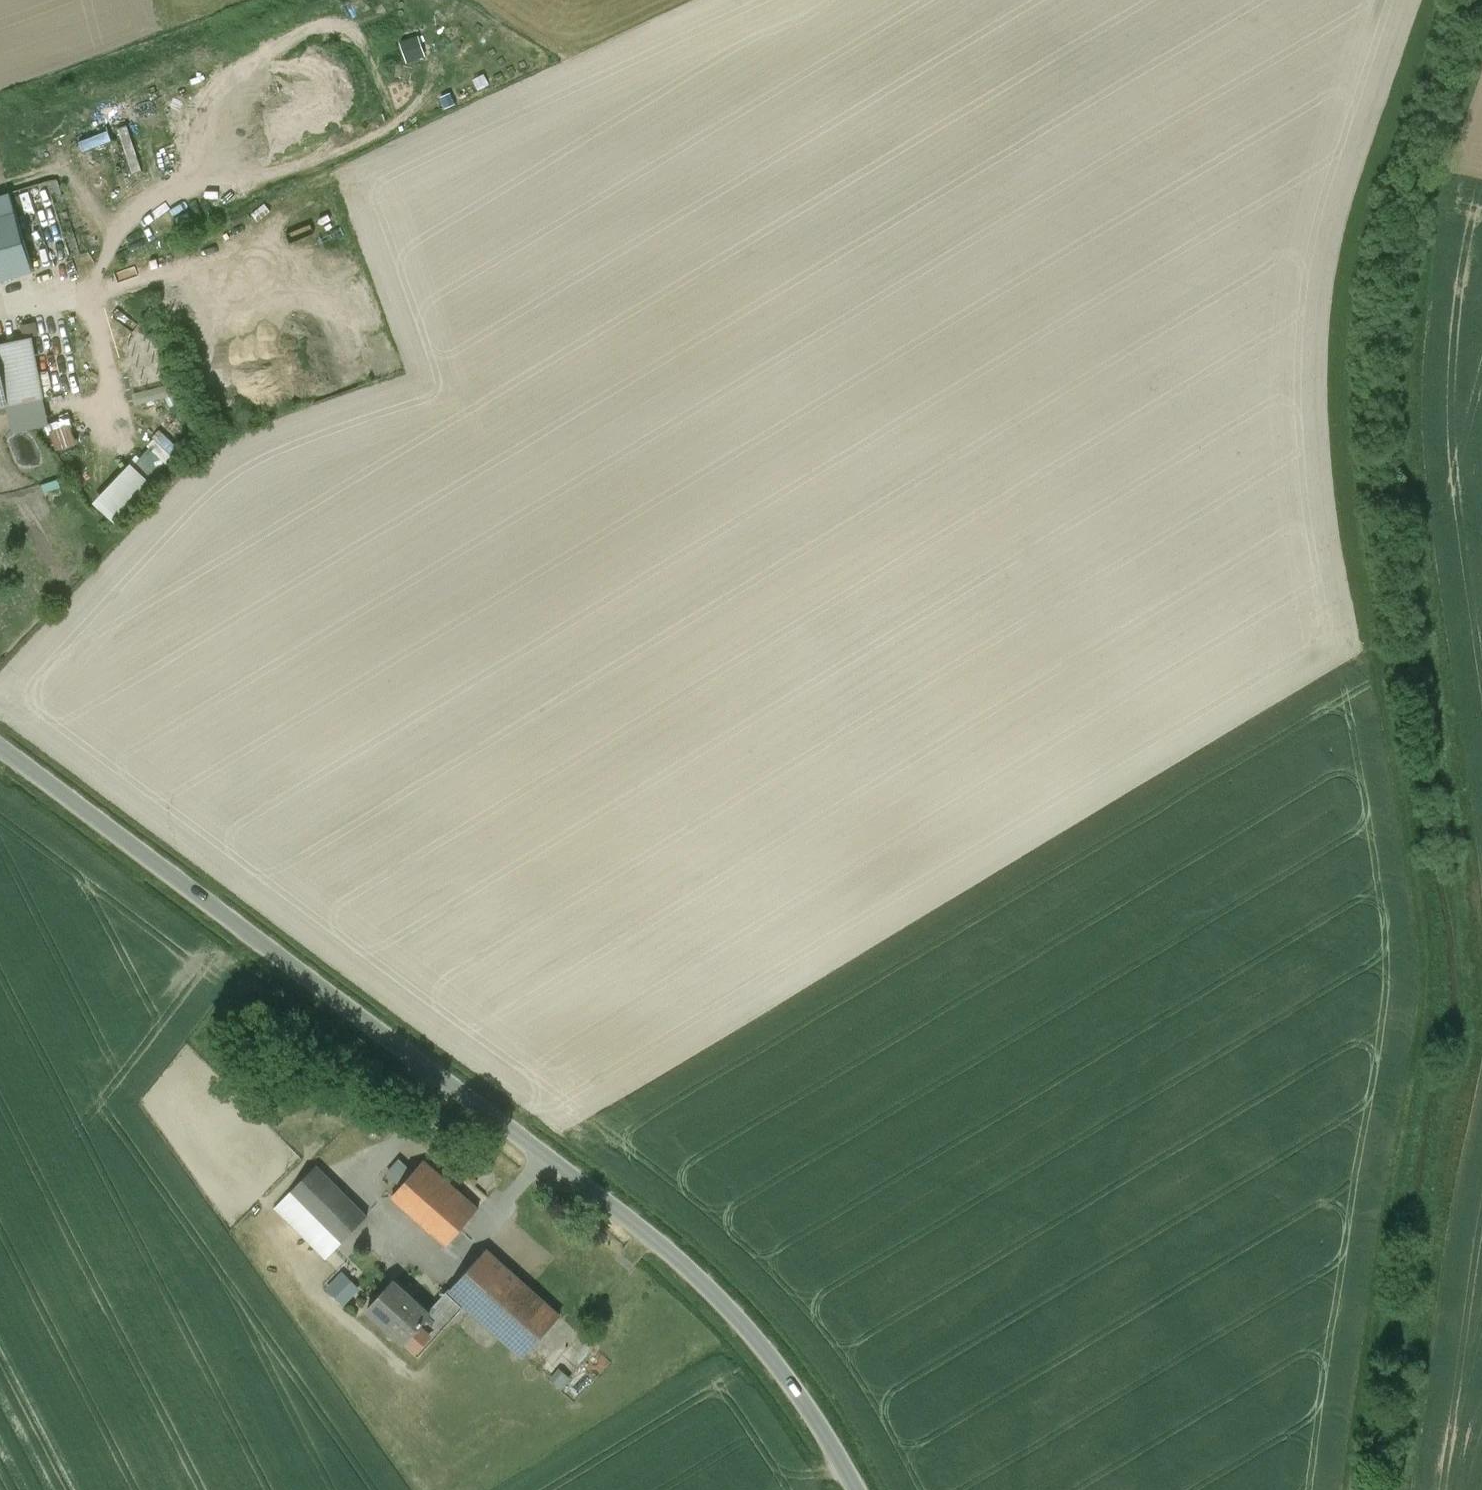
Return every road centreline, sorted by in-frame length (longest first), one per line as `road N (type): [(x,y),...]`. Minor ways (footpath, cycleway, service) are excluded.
road 1 (unclassified): [(0,751),(655,1242),(735,1319),(819,1426),(853,1489)]

